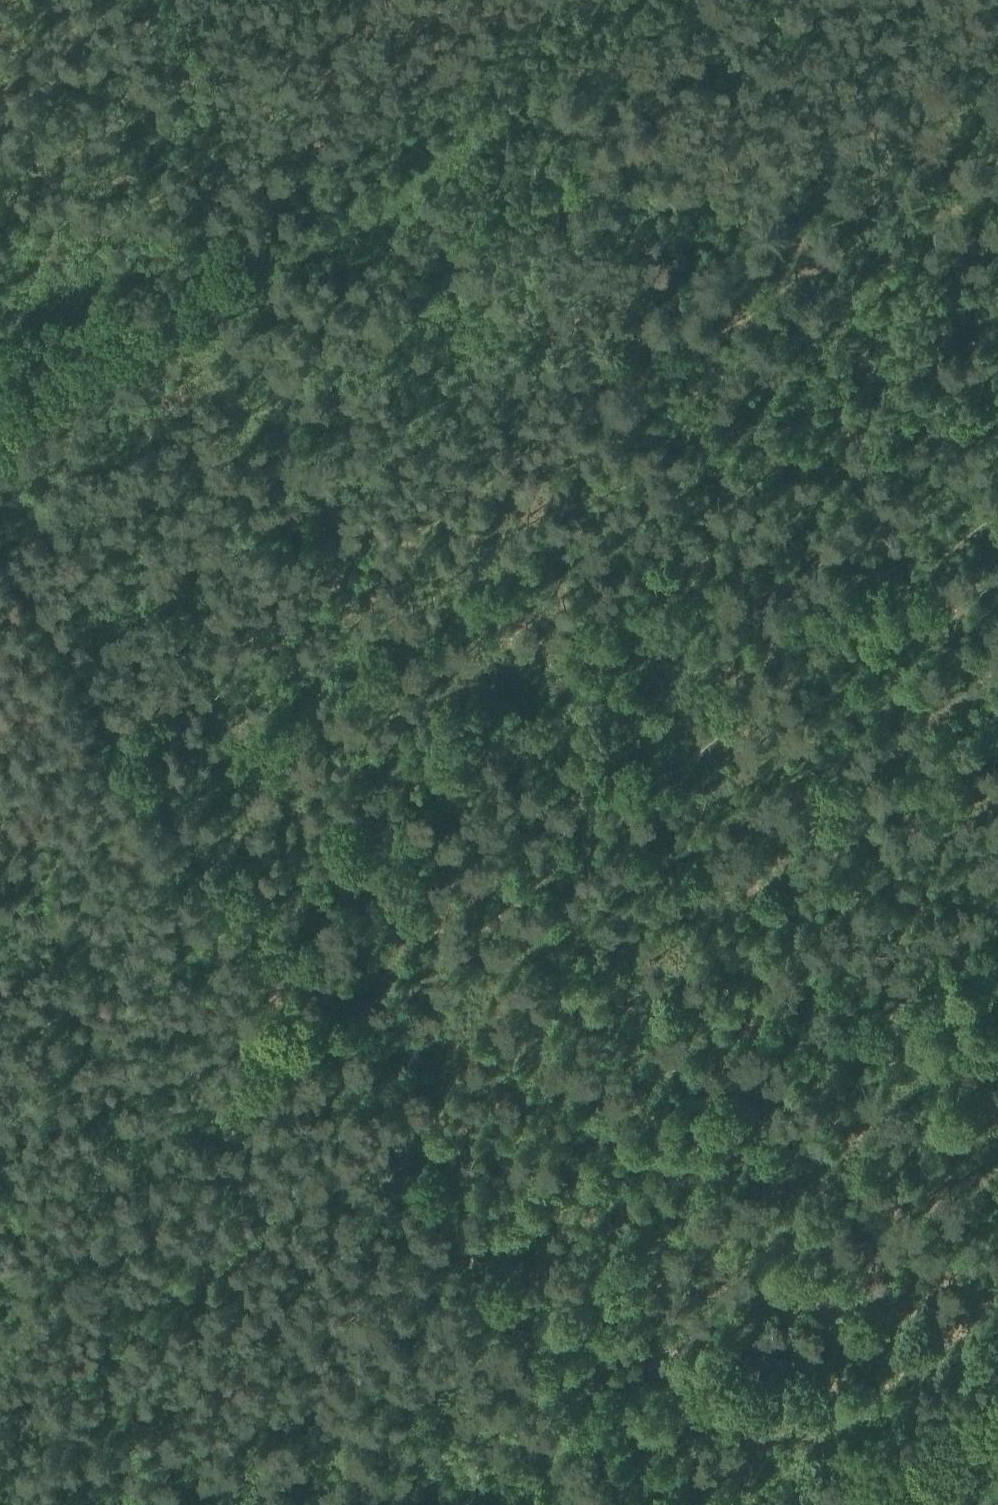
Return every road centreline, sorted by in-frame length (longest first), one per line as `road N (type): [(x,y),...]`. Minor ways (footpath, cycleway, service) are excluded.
road 1 (track): [(646,1504),(321,1044)]
road 2 (track): [(321,1044),(101,713)]
road 3 (track): [(0,120),(182,0)]
road 4 (track): [(101,713),(0,561)]

